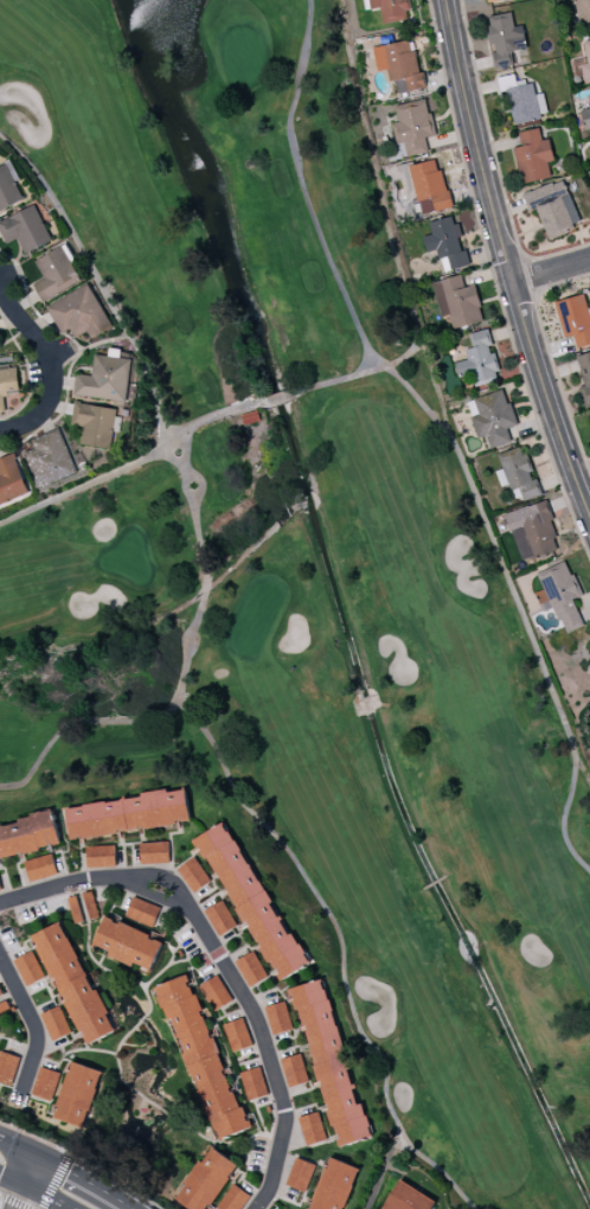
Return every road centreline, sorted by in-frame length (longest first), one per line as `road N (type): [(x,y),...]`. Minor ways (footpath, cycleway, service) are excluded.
road 1 (tertiary): [(589,511),(474,134),(449,0)]
road 2 (residential): [(0,905),(115,879),(186,901),(256,1010),(288,1115),(260,1208)]
road 3 (residential): [(0,430),(36,422),(53,391),(44,346),(0,286)]
road 4 (residential): [(24,1098),(39,1030),(0,949)]

